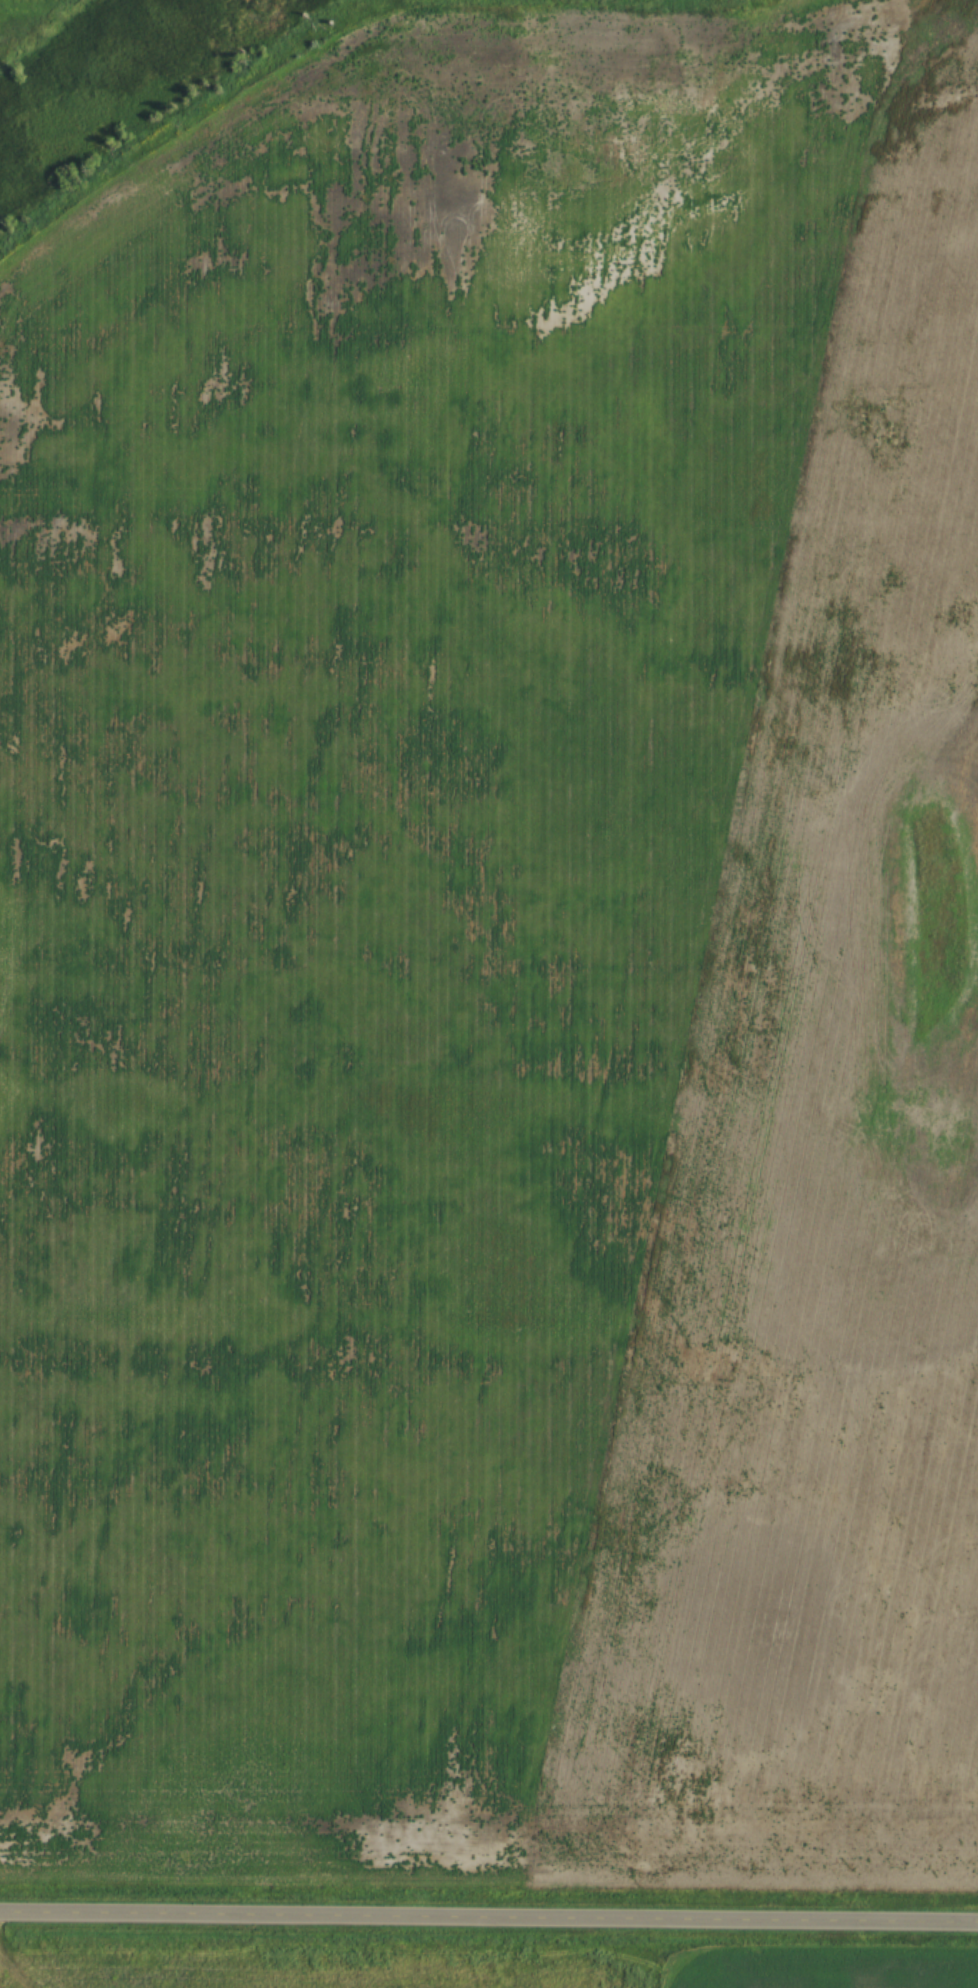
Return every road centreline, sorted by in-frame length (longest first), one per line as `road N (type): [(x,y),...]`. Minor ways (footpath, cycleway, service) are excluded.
road 1 (tertiary): [(977,1925),(0,1915)]

